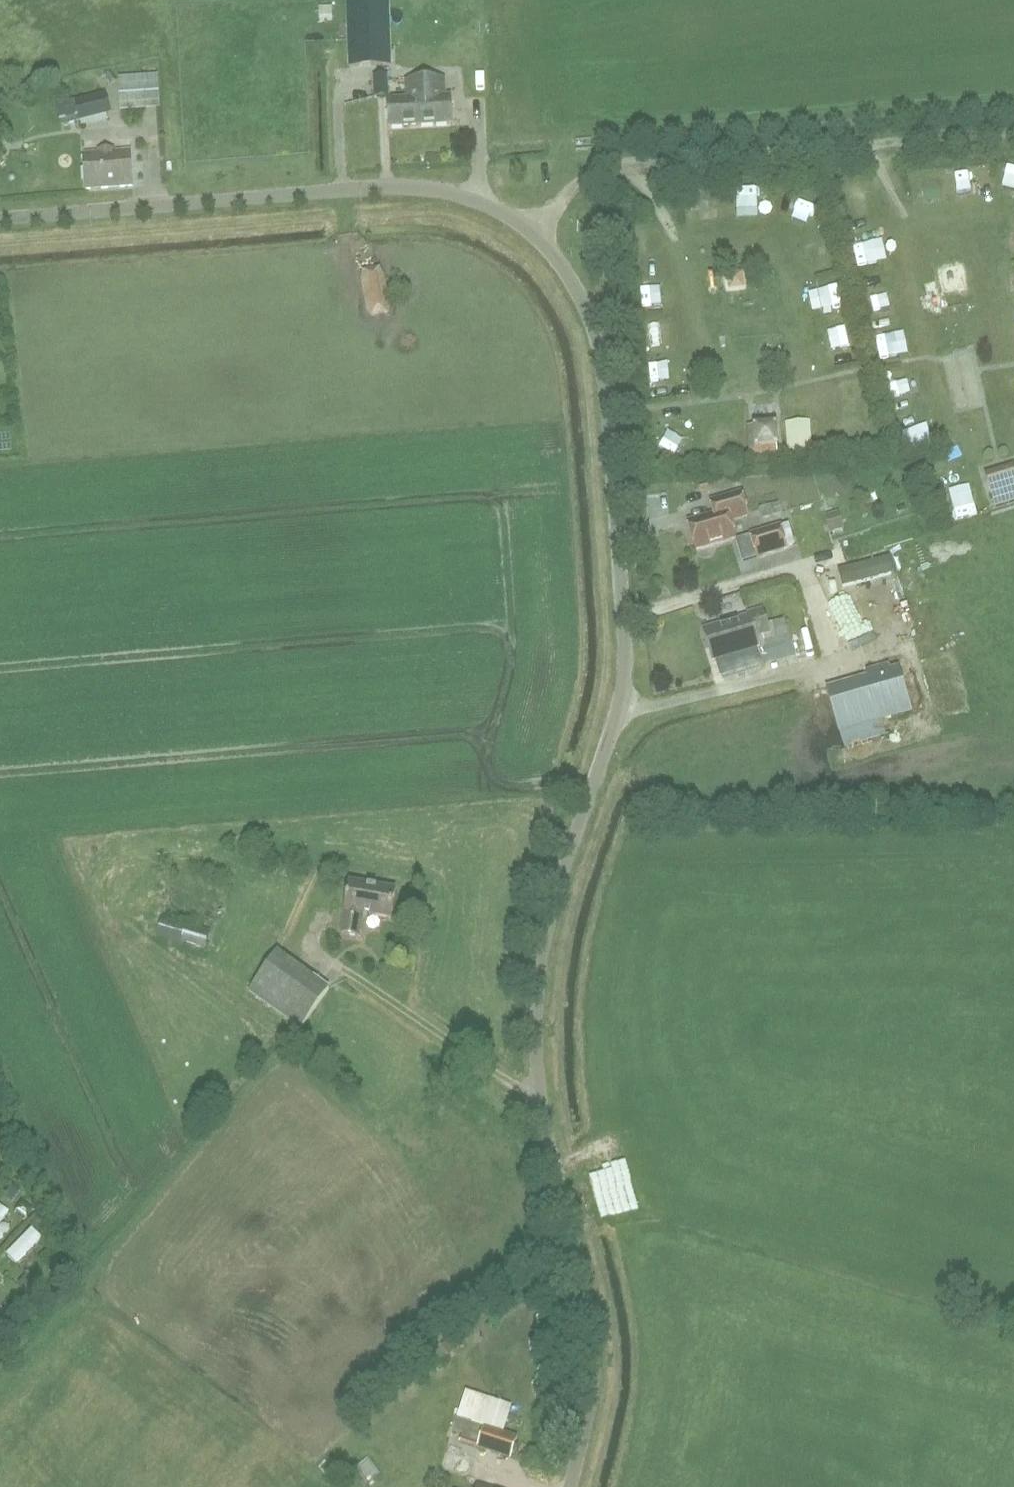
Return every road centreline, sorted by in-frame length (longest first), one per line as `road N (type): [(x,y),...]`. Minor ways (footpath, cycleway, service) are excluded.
road 1 (unclassified): [(531,233),(594,327),(625,656),(603,757),(552,913),(539,993),(541,1101),(593,1348),(587,1416),(568,1486)]
road 2 (unclassified): [(0,218),(415,187),(491,207),(531,233)]
road 3 (track): [(1013,134),(613,167),(568,195)]

